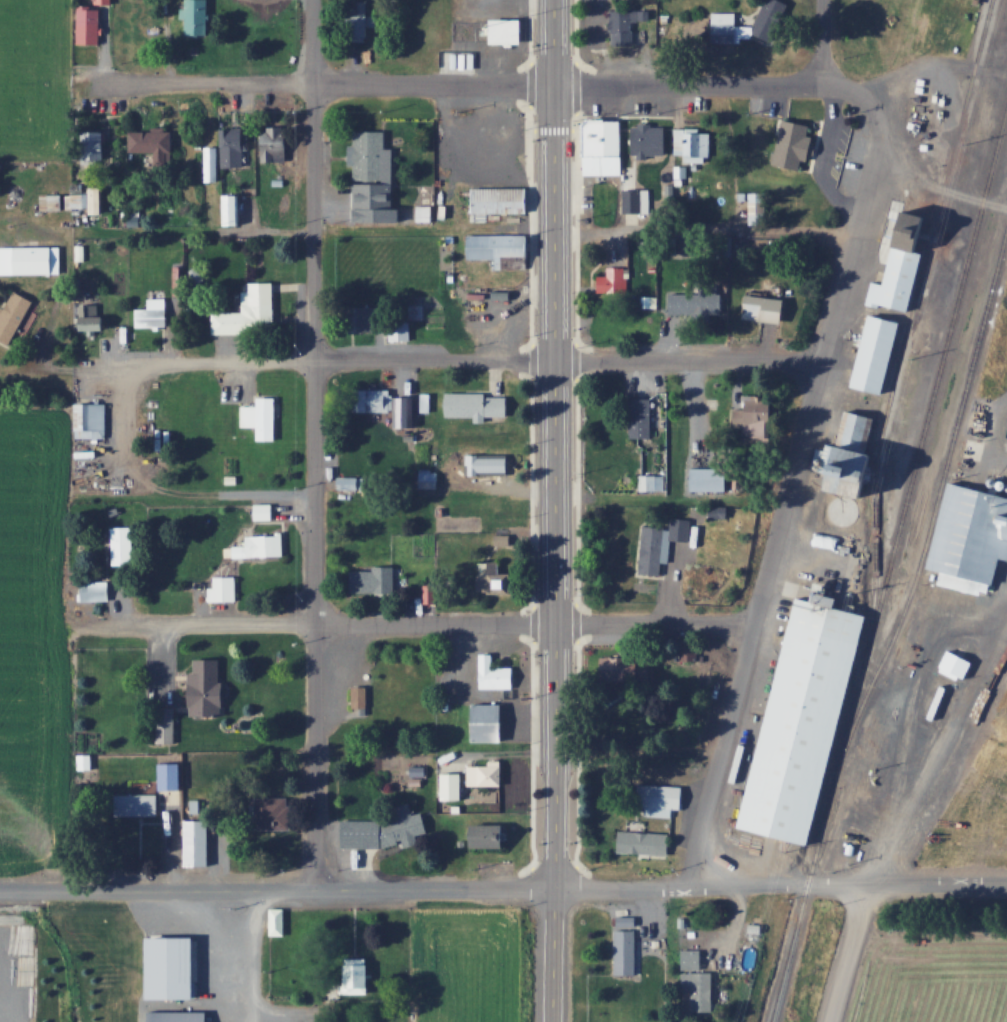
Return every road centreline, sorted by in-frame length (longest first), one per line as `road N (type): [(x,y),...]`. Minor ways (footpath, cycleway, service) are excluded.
road 1 (residential): [(1006,887),(0,889)]
road 2 (residential): [(321,891),(318,0)]
road 3 (primary): [(555,887),(555,0)]
road 4 (residential): [(699,887),(700,823),(788,557),(857,246),(884,81)]
road 5 (residential): [(884,81),(98,87)]
road 6 (residential): [(833,362),(62,355)]
road 7 (residential): [(67,628),(768,620)]
road 8 (residential): [(833,1021),(894,802),(1006,630)]
road 9 (residential): [(1006,207),(942,190),(867,184)]
road 10 (primary): [(554,1021),(555,887)]

